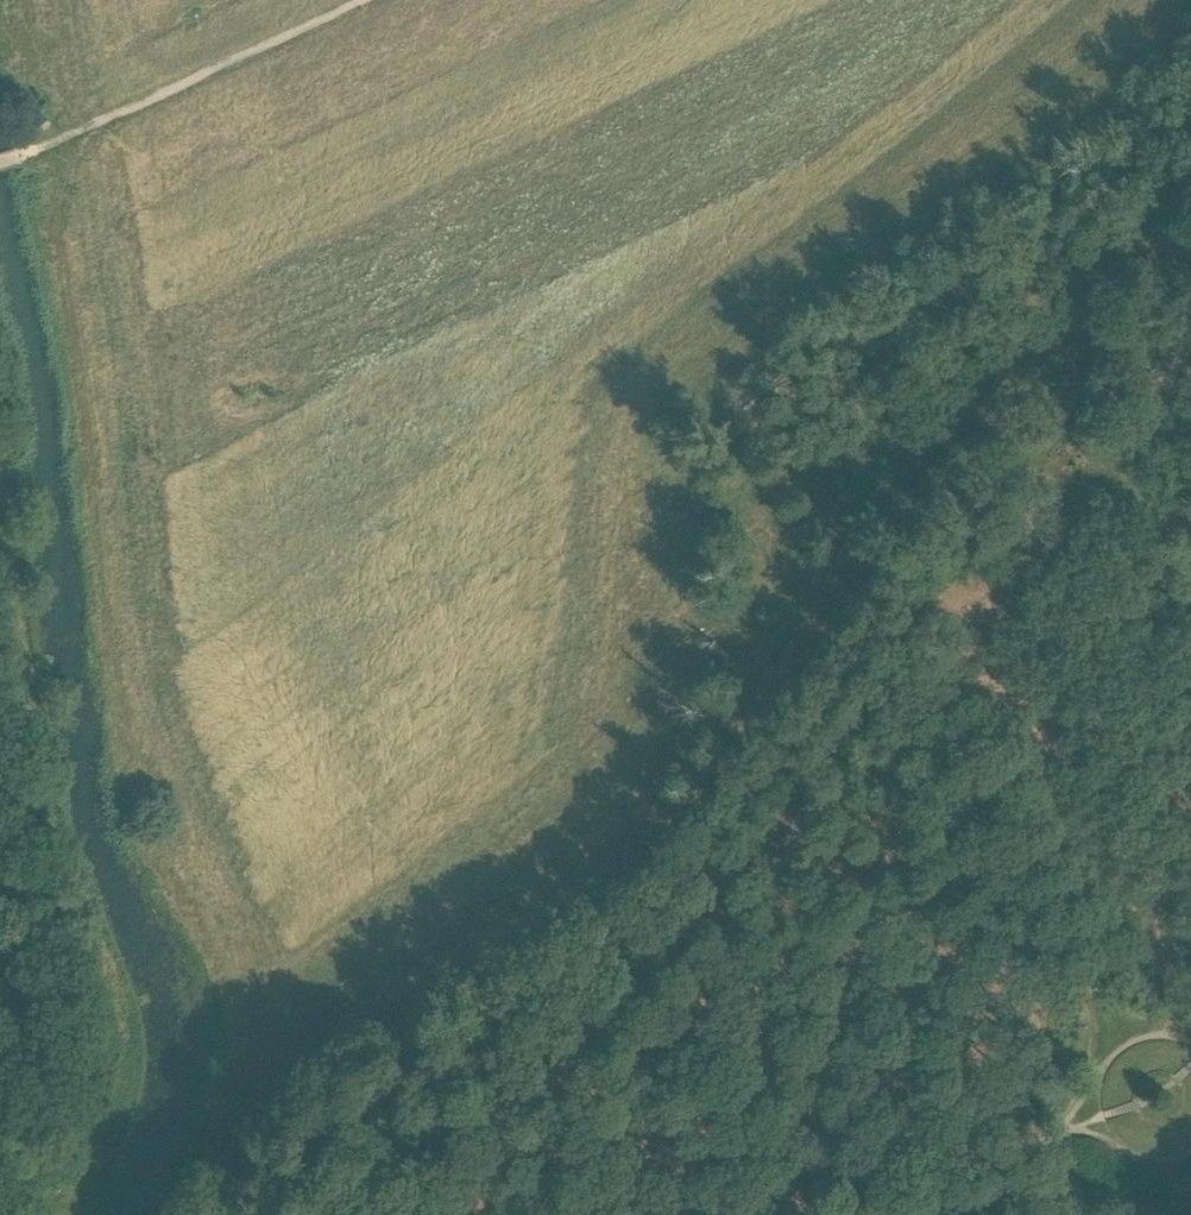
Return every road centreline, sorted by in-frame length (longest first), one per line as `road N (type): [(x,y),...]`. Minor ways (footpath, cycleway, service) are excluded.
road 1 (track): [(368,1214),(1190,229)]
road 2 (track): [(1128,1039),(1045,937),(846,643)]
road 3 (track): [(807,1214),(1088,1120)]
road 4 (track): [(1088,1120),(1092,1072),(1128,1039),(1168,1033),(1190,1045)]

